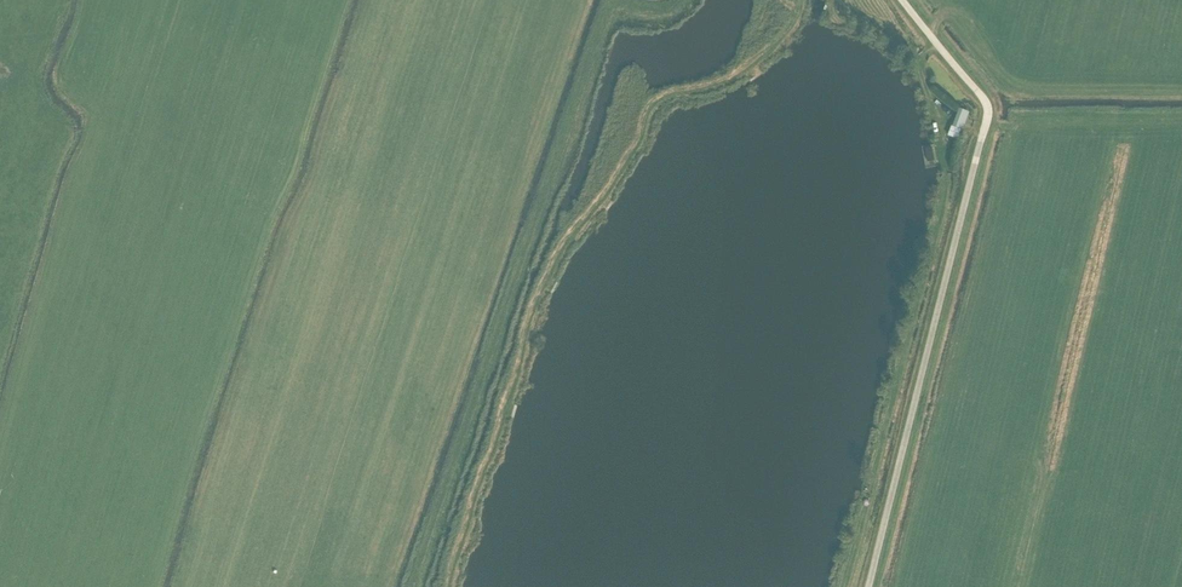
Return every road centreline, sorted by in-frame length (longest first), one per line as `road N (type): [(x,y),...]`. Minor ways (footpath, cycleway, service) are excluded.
road 1 (unclassified): [(869,586),(988,113),(903,0)]

